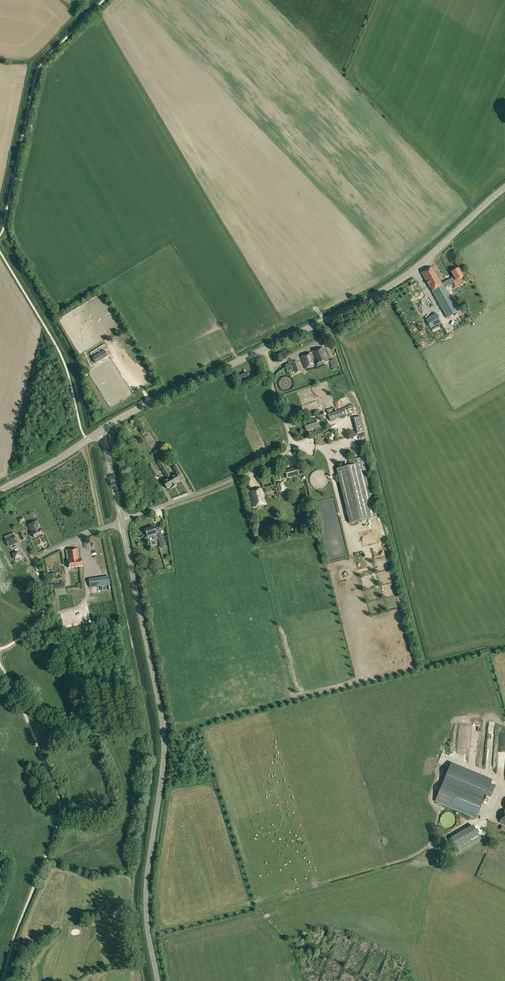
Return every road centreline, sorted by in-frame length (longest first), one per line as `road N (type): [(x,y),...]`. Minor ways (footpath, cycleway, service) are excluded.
road 1 (unclassified): [(158,980),(146,896),(163,729),(122,521)]
road 2 (tertiary): [(263,349),(403,278),(504,188)]
road 3 (unclassified): [(122,521),(285,452),(289,432),(263,349)]
road 4 (tertiary): [(100,431),(263,349)]

